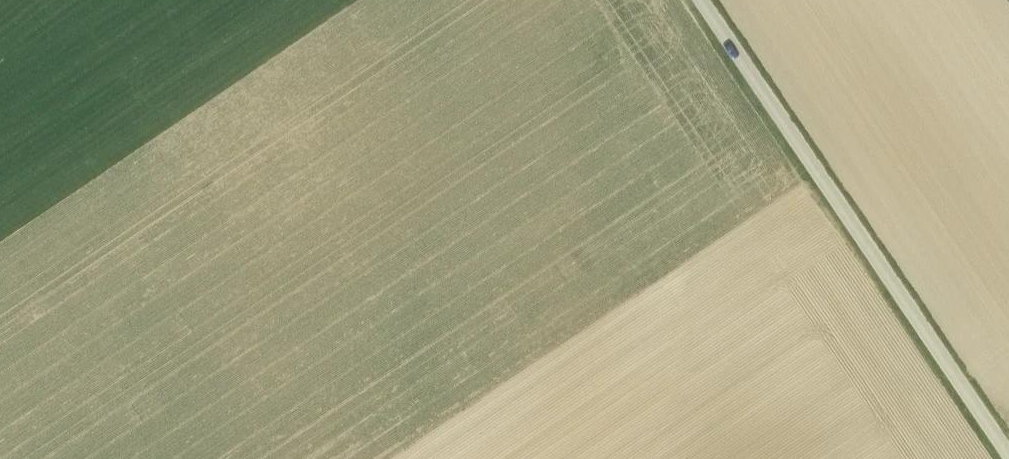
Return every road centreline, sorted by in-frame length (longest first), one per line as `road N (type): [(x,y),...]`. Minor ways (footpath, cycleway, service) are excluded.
road 1 (unclassified): [(1008,456),(702,0)]

